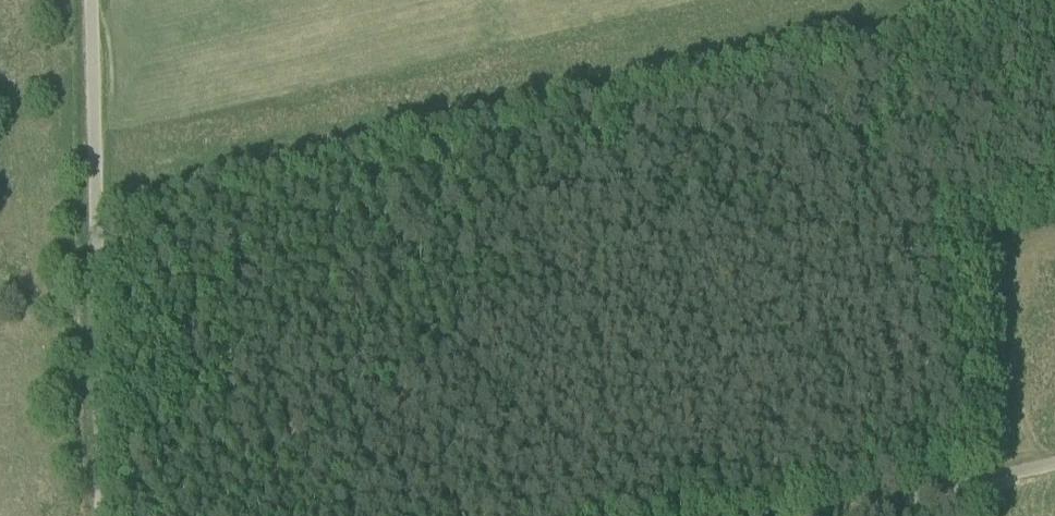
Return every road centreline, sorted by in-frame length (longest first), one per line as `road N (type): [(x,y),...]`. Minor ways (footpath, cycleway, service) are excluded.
road 1 (unclassified): [(102,515),(90,0)]
road 2 (unclassified): [(812,515),(1054,464)]

